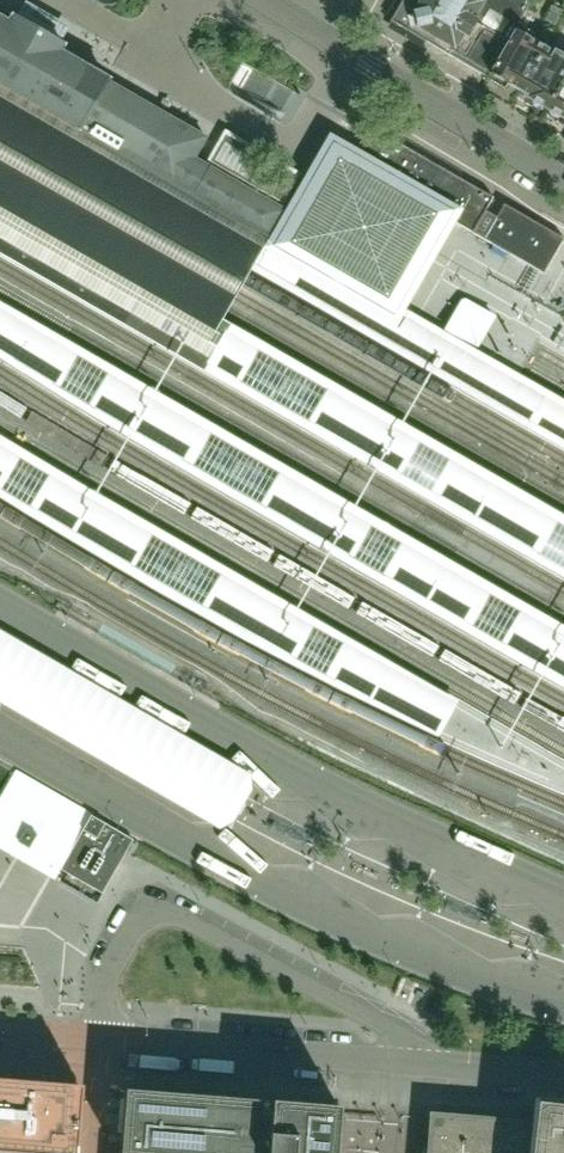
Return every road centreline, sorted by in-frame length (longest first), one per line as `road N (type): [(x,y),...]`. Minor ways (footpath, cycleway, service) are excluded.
road 1 (unclassified): [(461,1068),(171,916),(135,930),(112,965),(104,1039)]
road 2 (tertiary): [(461,1068),(104,1039)]
road 3 (tertiary): [(563,182),(326,39)]

